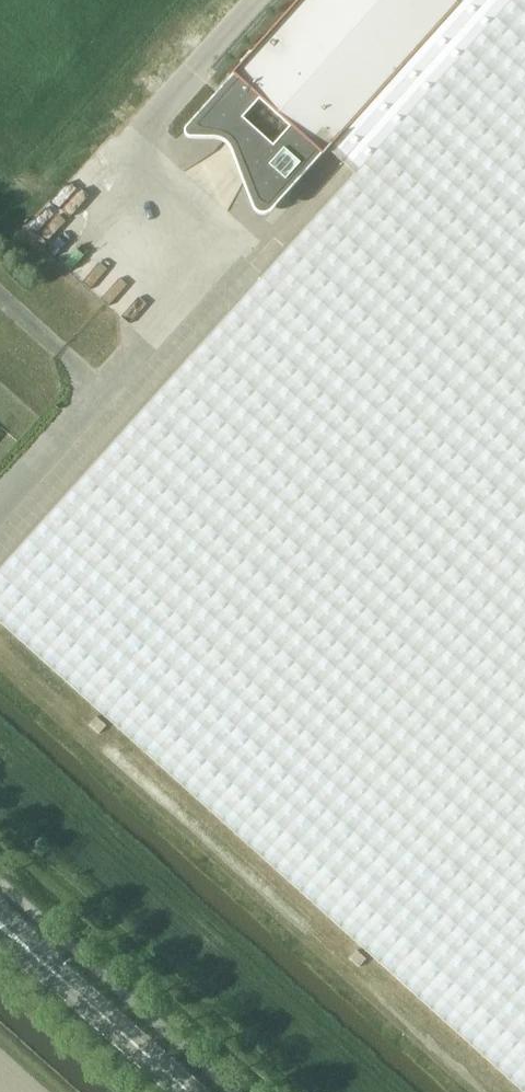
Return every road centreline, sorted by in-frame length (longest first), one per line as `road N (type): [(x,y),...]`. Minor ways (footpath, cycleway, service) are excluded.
road 1 (secondary): [(193,1091),(0,919)]

